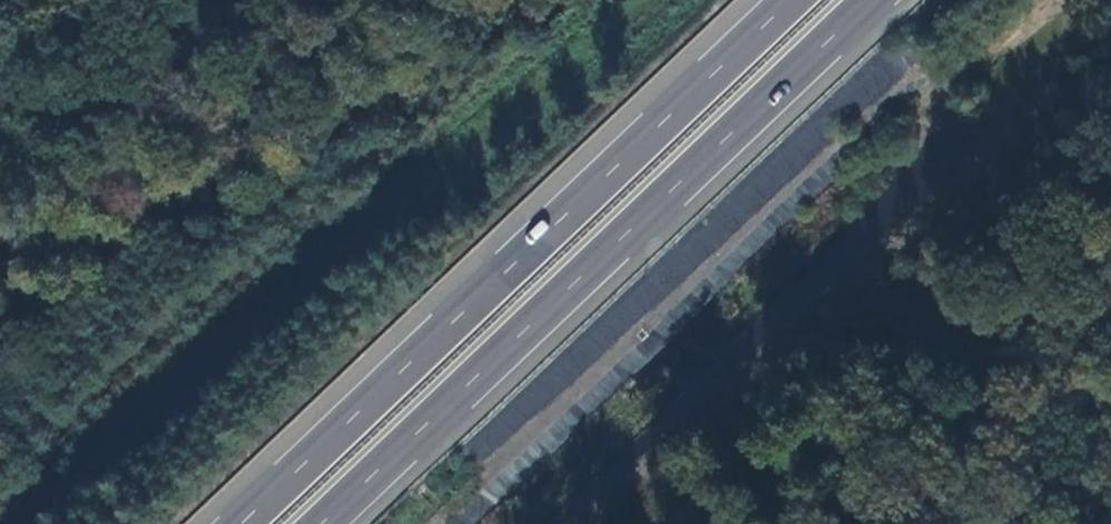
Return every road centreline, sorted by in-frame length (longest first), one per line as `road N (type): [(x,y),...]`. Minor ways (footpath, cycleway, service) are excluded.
road 1 (motorway): [(793,0),(244,523)]
road 2 (motorway): [(326,523),(872,0)]

